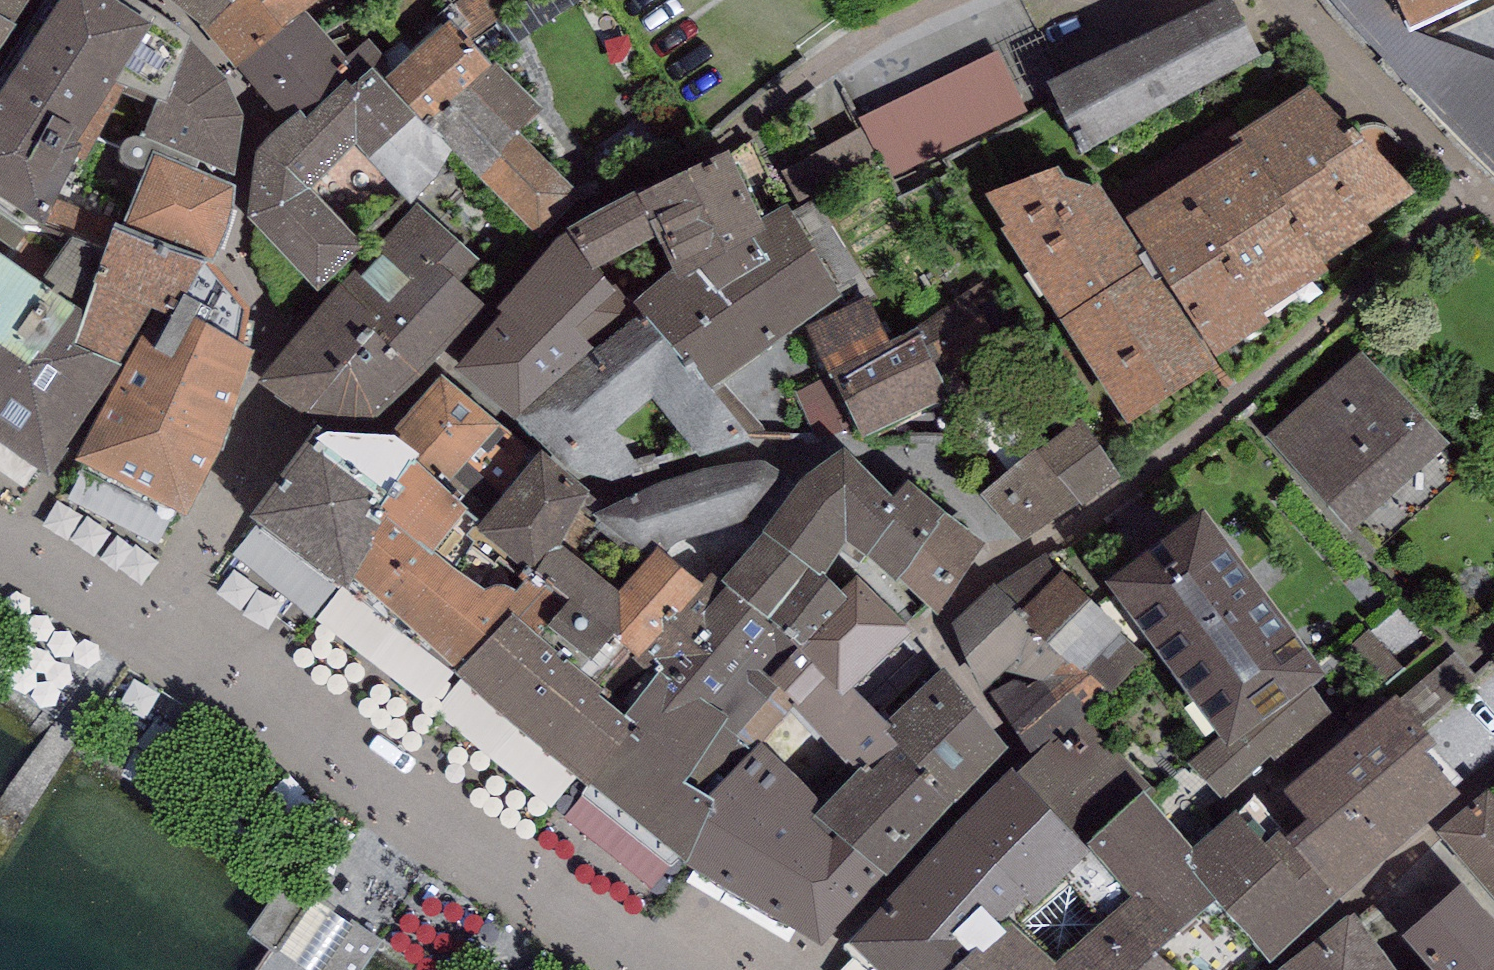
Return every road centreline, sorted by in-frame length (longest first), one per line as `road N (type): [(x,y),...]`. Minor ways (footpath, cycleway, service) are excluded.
road 1 (residential): [(148,633),(255,456),(309,415),(377,418),(408,396),(443,363),(549,222),(952,0)]
road 2 (residential): [(1299,0),(1359,78),(1493,212)]

